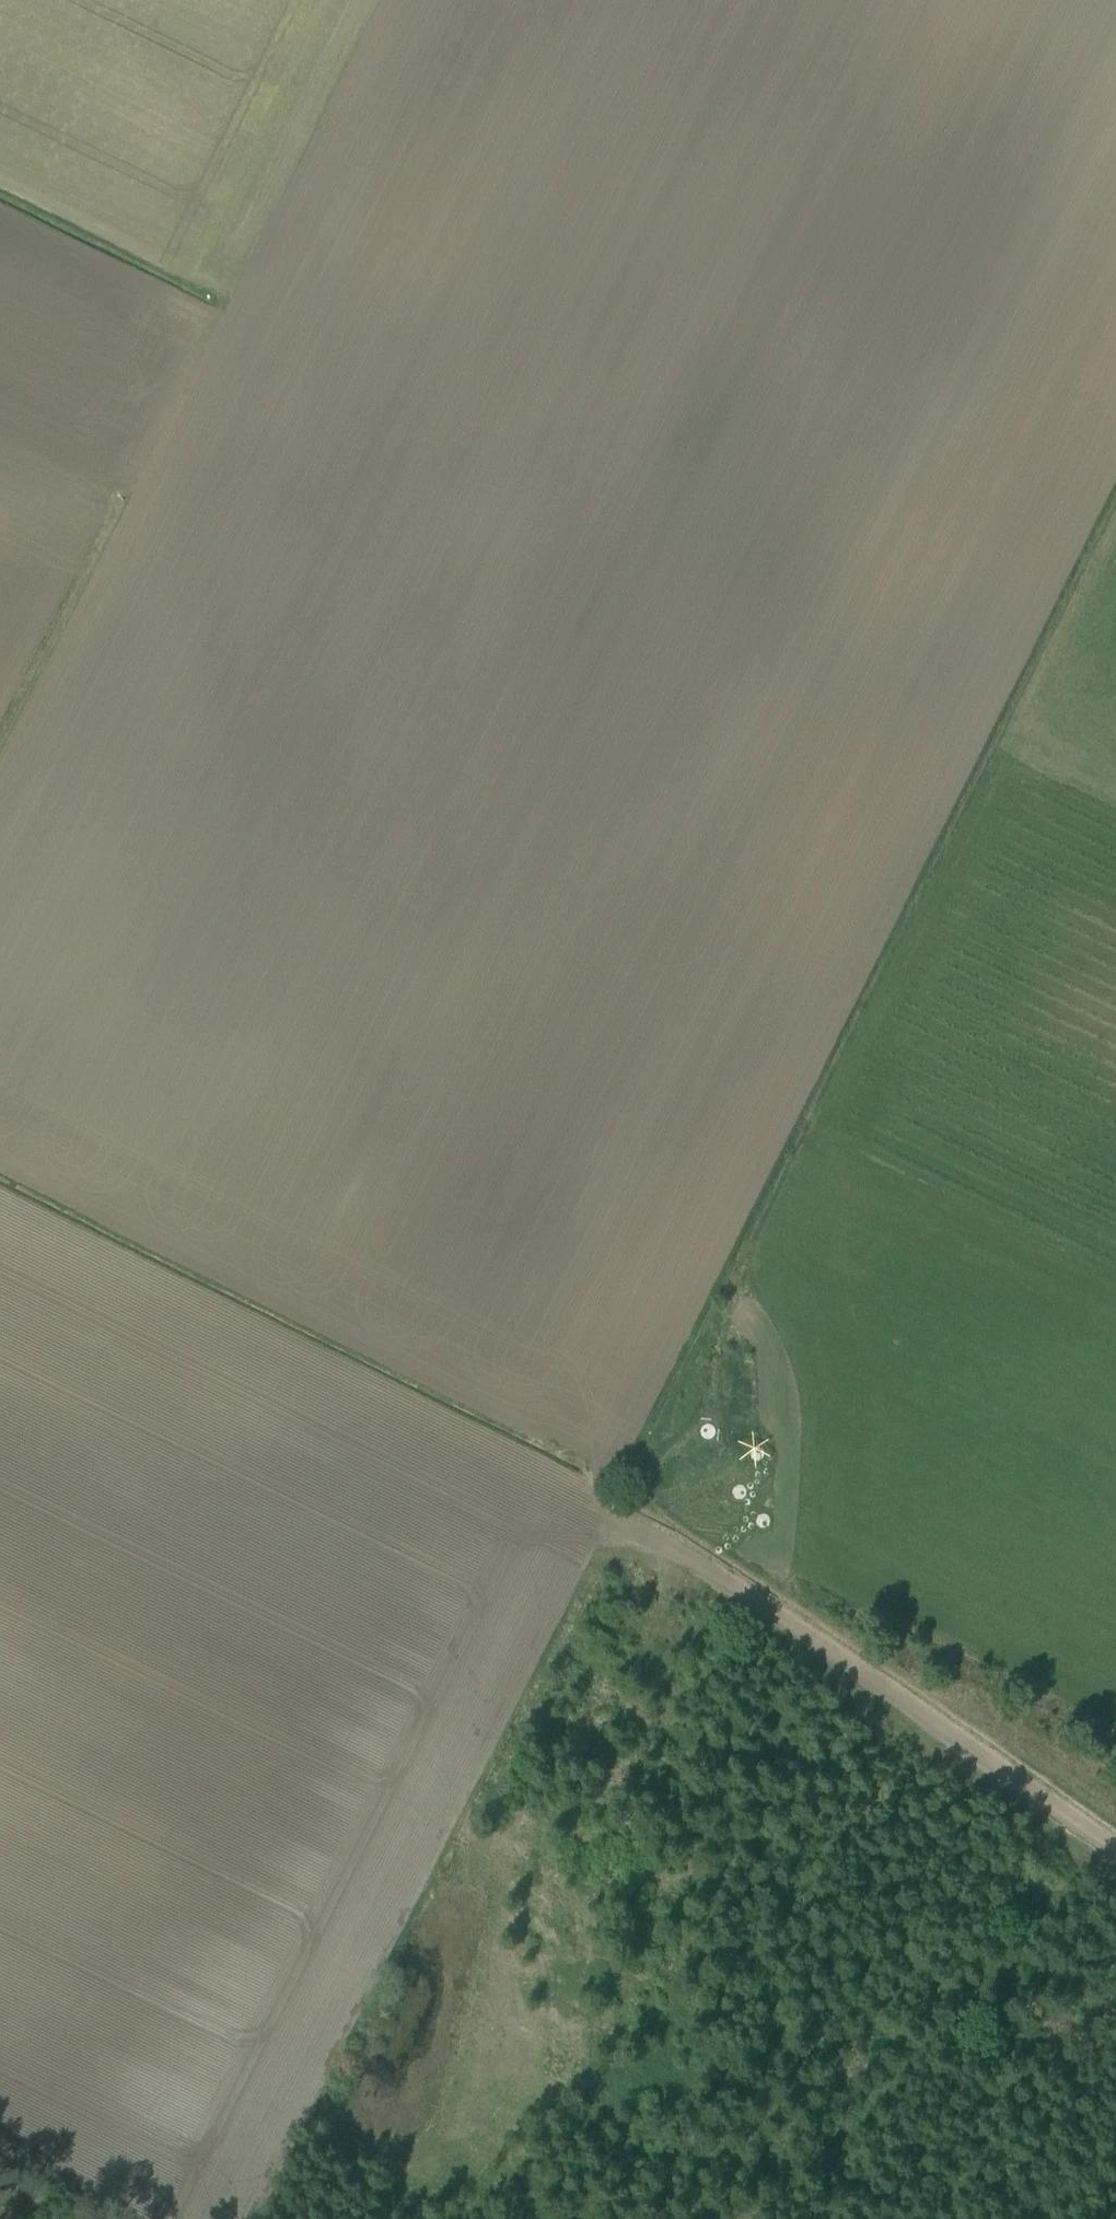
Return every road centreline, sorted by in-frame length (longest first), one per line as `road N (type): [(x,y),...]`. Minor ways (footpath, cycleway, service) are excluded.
road 1 (track): [(1115,1842),(806,1627),(610,1507),(0,1198)]
road 2 (track): [(1115,458),(599,1502)]
road 3 (track): [(113,498),(0,722)]

